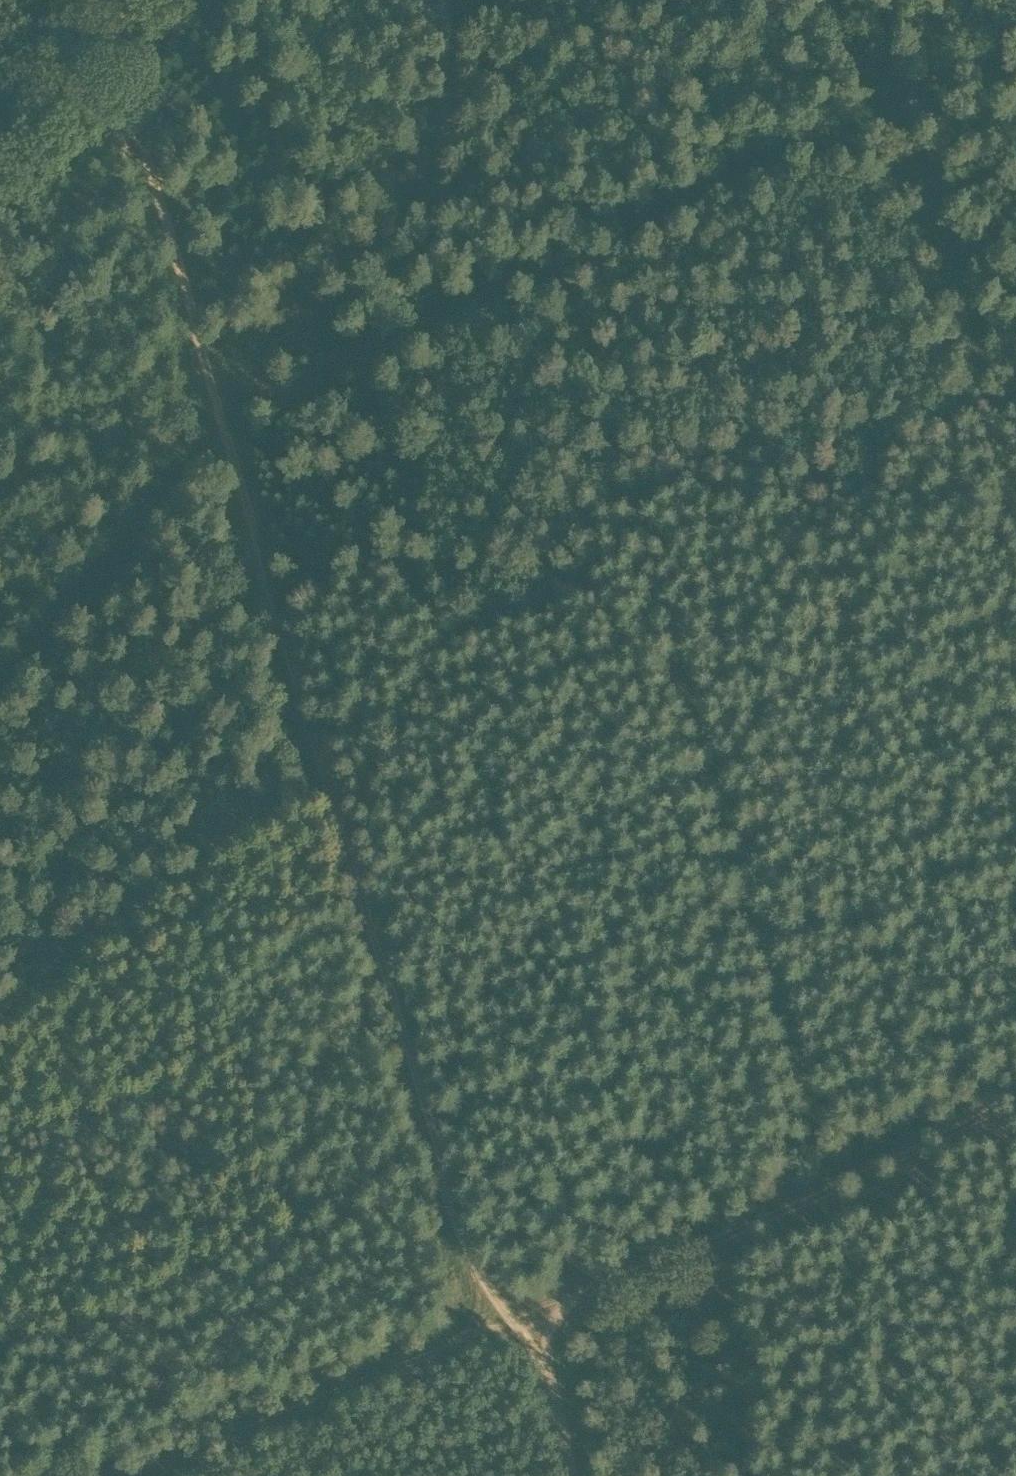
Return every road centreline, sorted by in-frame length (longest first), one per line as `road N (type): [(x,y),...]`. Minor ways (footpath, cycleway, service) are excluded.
road 1 (track): [(530,1329),(480,1282),(381,1018),(100,29)]
road 2 (track): [(1015,1105),(530,1329)]
road 3 (track): [(851,1181),(721,754)]
road 4 (track): [(530,1329),(117,1475)]
road 5 (track): [(0,183),(100,29)]
road 6 (track): [(580,1475),(550,1347),(530,1329)]

